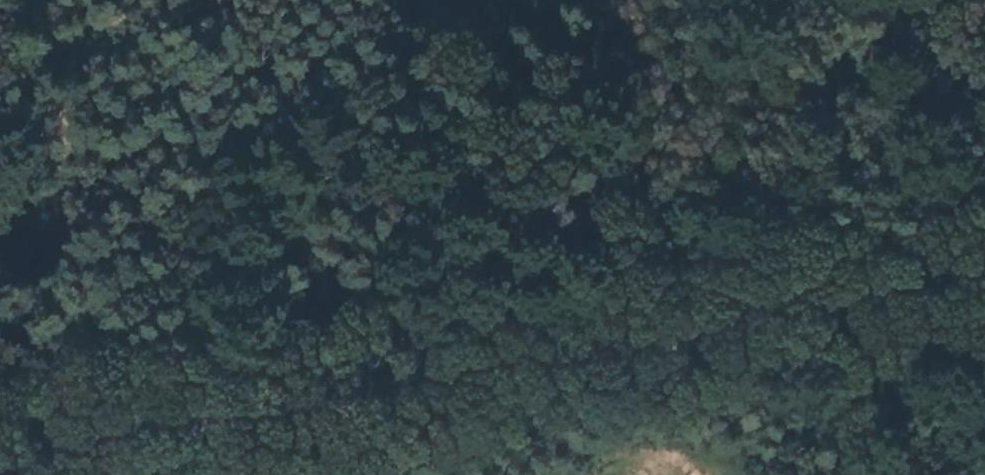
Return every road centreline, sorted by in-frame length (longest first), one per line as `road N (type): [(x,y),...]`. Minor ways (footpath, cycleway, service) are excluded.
road 1 (unclassified): [(984,289),(0,458)]

